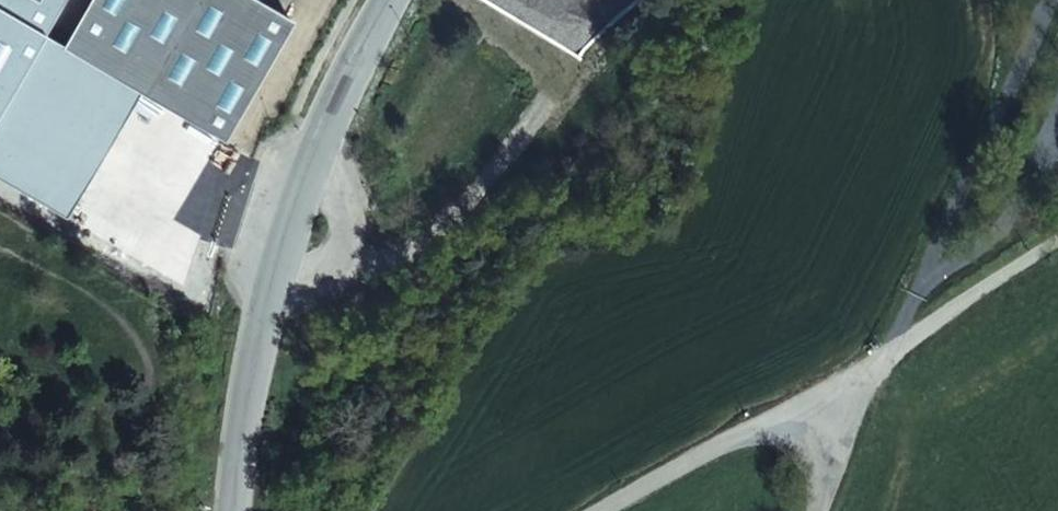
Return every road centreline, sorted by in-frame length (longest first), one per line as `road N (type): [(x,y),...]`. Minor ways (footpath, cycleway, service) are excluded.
road 1 (tertiary): [(278,274),(345,87),(394,0)]
road 2 (unclassified): [(850,379),(603,510)]
road 3 (unclassified): [(850,379),(1057,243)]
road 4 (unclassified): [(278,274),(253,373),(239,510)]
road 5 (unclassified): [(816,510),(850,379)]

